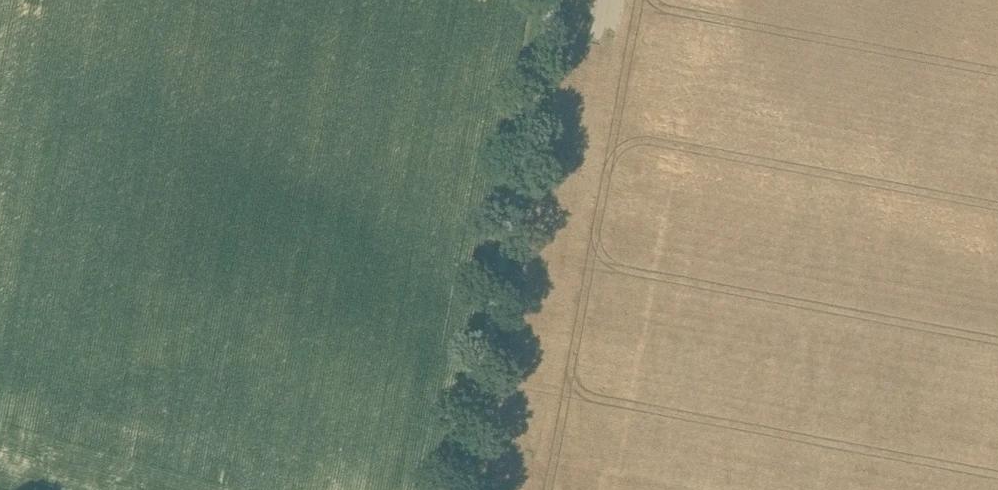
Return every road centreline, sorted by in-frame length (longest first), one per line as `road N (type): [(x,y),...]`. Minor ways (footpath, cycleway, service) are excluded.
road 1 (unclassified): [(442,489),(541,0)]

